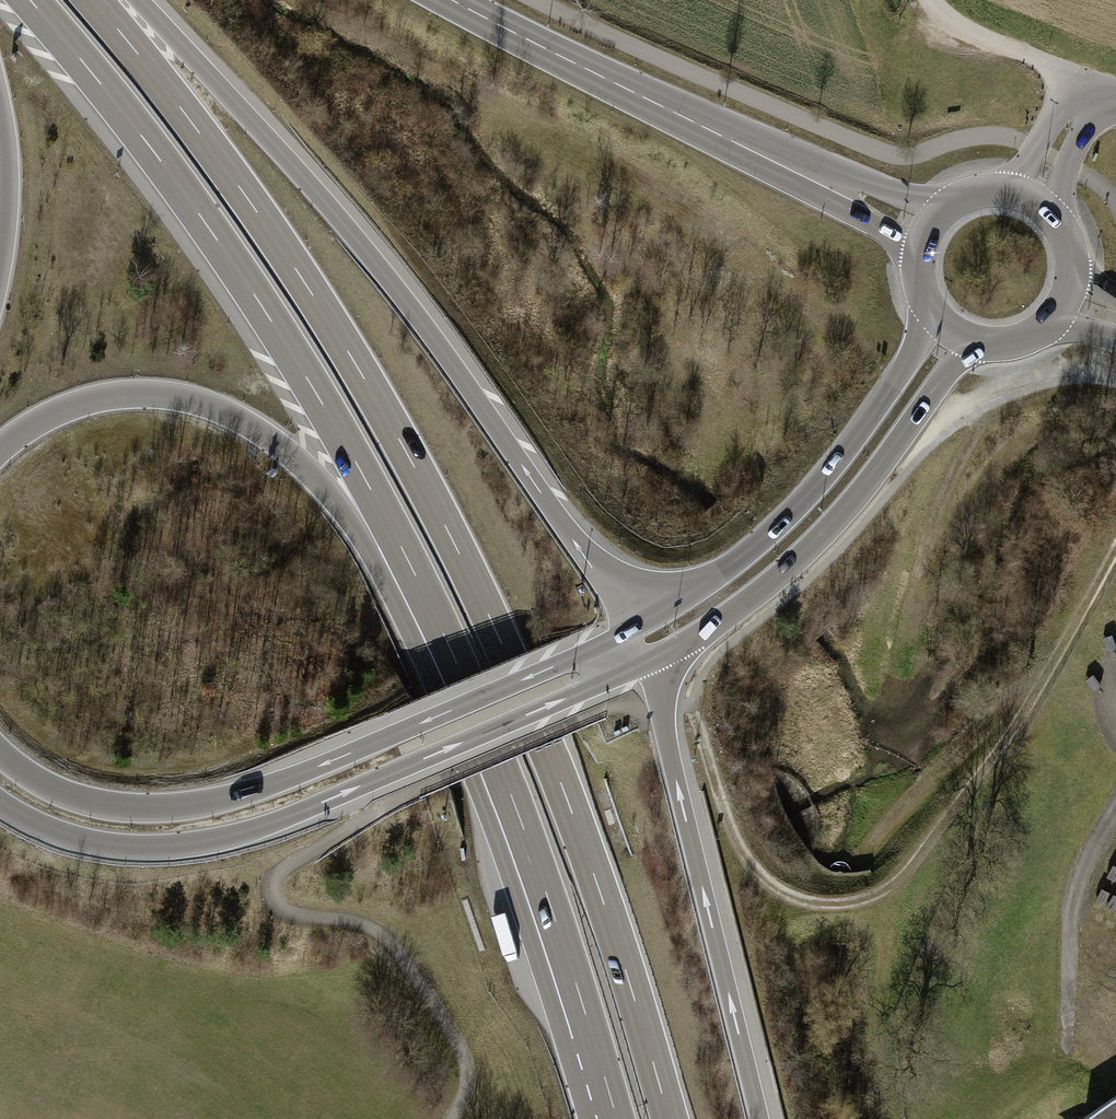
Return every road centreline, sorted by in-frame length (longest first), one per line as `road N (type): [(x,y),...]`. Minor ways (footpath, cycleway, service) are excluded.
road 1 (motorway): [(669,1118),(567,798),(455,544),(305,282),(93,0)]
road 2 (motorway): [(633,626),(398,290),(137,0)]
road 3 (track): [(692,706),(722,805),(744,854),(766,881),(799,901),(875,899),(912,867),(1027,710),(1115,548)]
road 4 (motorway): [(0,805),(79,842),(144,849),(204,844),(293,816),(650,660)]
road 5 (motorway): [(31,0),(152,150),(262,306),(411,569)]
road 6 (motorway): [(633,626),(321,766),(209,804),(145,810),(87,802),(35,780),(0,753)]
road 7 (motorway): [(411,569),(531,851),(616,1118)]
road 8 (primary): [(456,0),(928,232)]
road 9 (motorway): [(0,449),(47,417),(103,397),(193,401),(266,435),(411,569)]
road 10 (motorway): [(650,660),(745,605),(824,536),(952,368),(996,341)]
road 11 (motorway): [(761,1118),(650,660)]
road 12 (motorway): [(922,288),(924,329),(910,360),(803,502),(710,582),(633,626)]
road 13 (track): [(1115,810),(1084,866),(1069,961),(1065,1056)]
road 14 (track): [(931,0),(958,26),(1090,86)]
road 15 (residential): [(1115,96),(1090,86),(1034,203)]
road 16 (motorway): [(0,120),(0,257)]
road 17 (primary): [(1034,203),(974,195),(928,232)]

